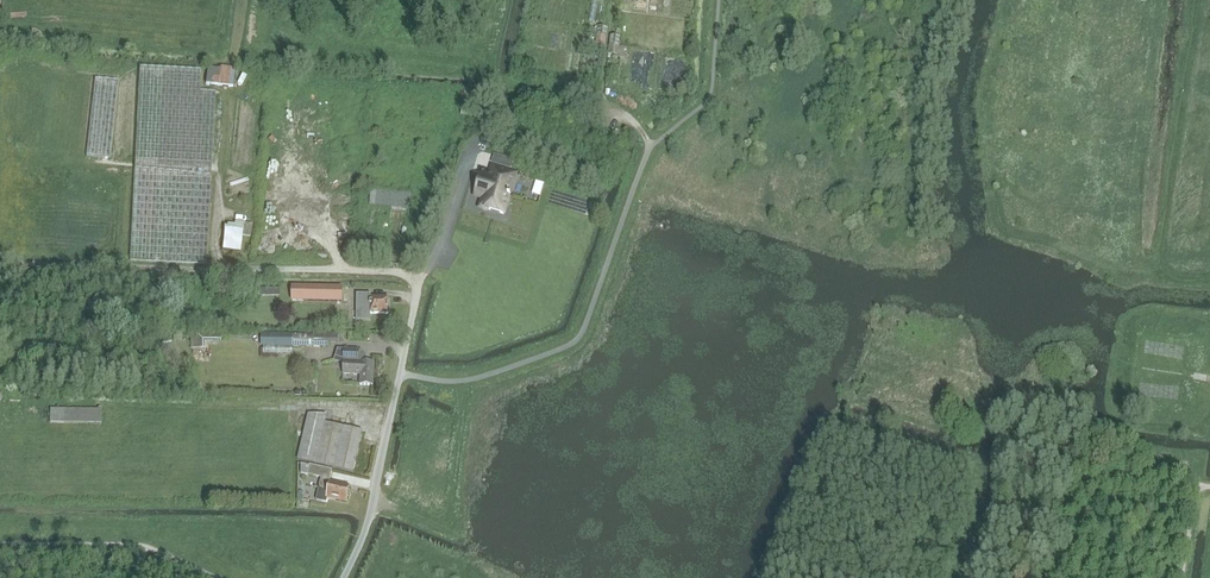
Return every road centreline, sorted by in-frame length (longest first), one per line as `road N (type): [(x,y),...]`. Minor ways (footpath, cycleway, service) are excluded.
road 1 (unclassified): [(0,262),(407,273),(419,281),(400,374)]
road 2 (unclassified): [(400,374),(460,381),(572,344),(651,145)]
road 3 (unclassified): [(344,577),(370,511),(400,374)]

